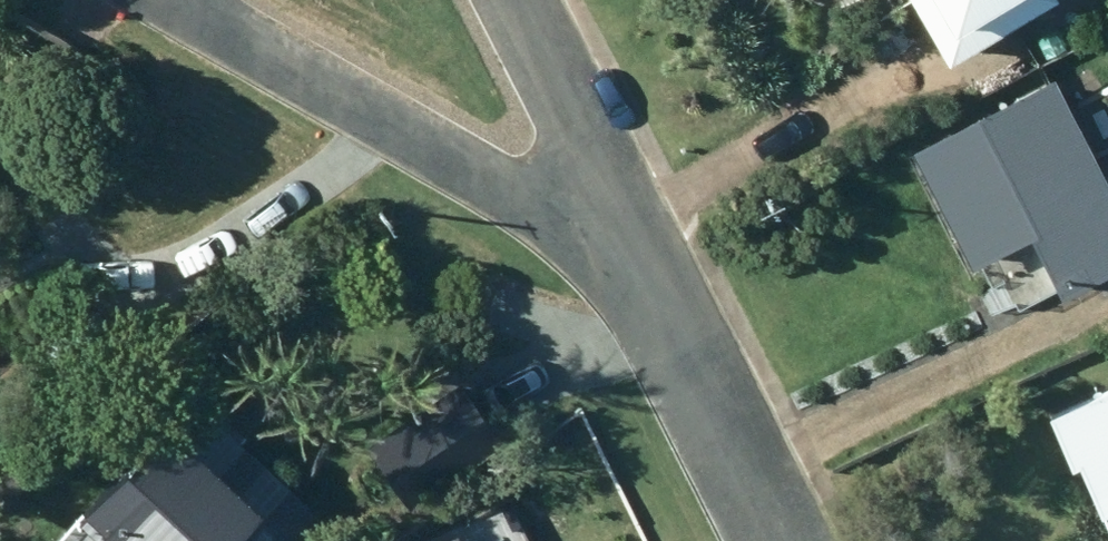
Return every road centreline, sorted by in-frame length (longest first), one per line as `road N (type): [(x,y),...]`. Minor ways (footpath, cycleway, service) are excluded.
road 1 (residential): [(638,263),(553,202),(145,0)]
road 2 (residential): [(782,540),(638,263)]
road 3 (residential): [(507,0),(638,263)]

